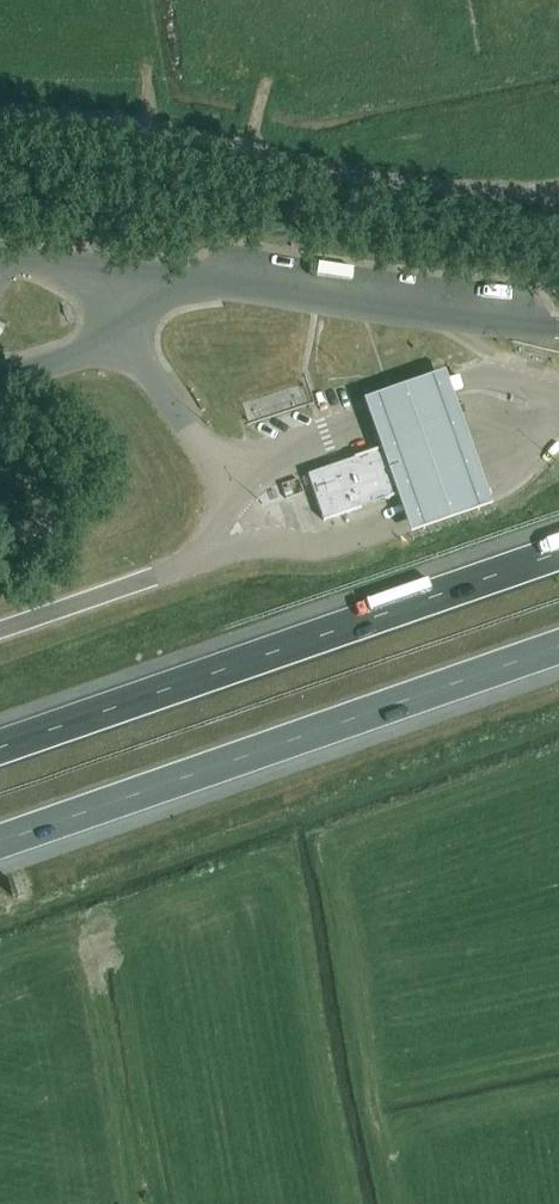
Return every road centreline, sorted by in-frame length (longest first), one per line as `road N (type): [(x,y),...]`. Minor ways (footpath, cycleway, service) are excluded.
road 1 (motorway): [(558,554),(0,749)]
road 2 (motorway): [(0,842),(558,647)]
road 3 (unclassified): [(0,102),(201,128),(416,179),(558,193)]

